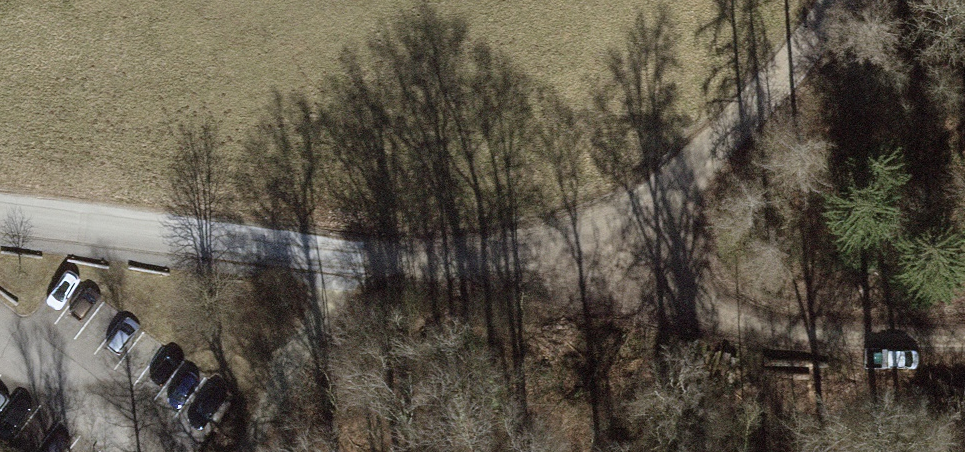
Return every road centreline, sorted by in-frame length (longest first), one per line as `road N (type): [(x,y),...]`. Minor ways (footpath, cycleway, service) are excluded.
road 1 (track): [(844,0),(785,84),(702,167),(610,233),(535,250),(337,264),(245,451)]
road 2 (track): [(964,337),(805,341),(687,307),(610,233)]
road 3 (residential): [(337,264),(0,220)]

